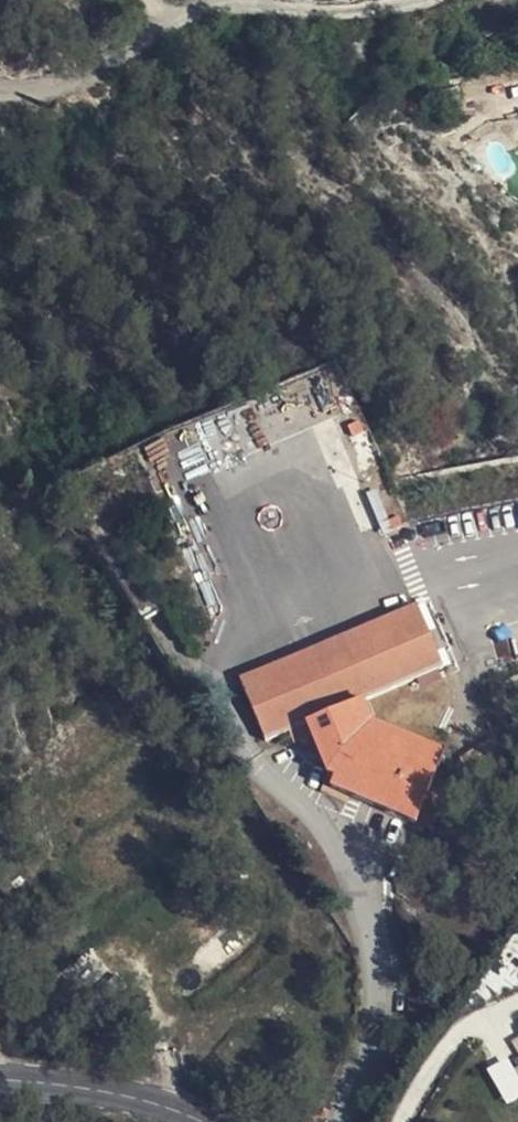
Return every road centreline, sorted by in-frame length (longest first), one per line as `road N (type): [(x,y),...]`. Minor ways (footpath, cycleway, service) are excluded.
road 1 (residential): [(423,0),(355,10),(209,4),(165,19)]
road 2 (secondary): [(205,1121),(92,1088),(0,1080)]

